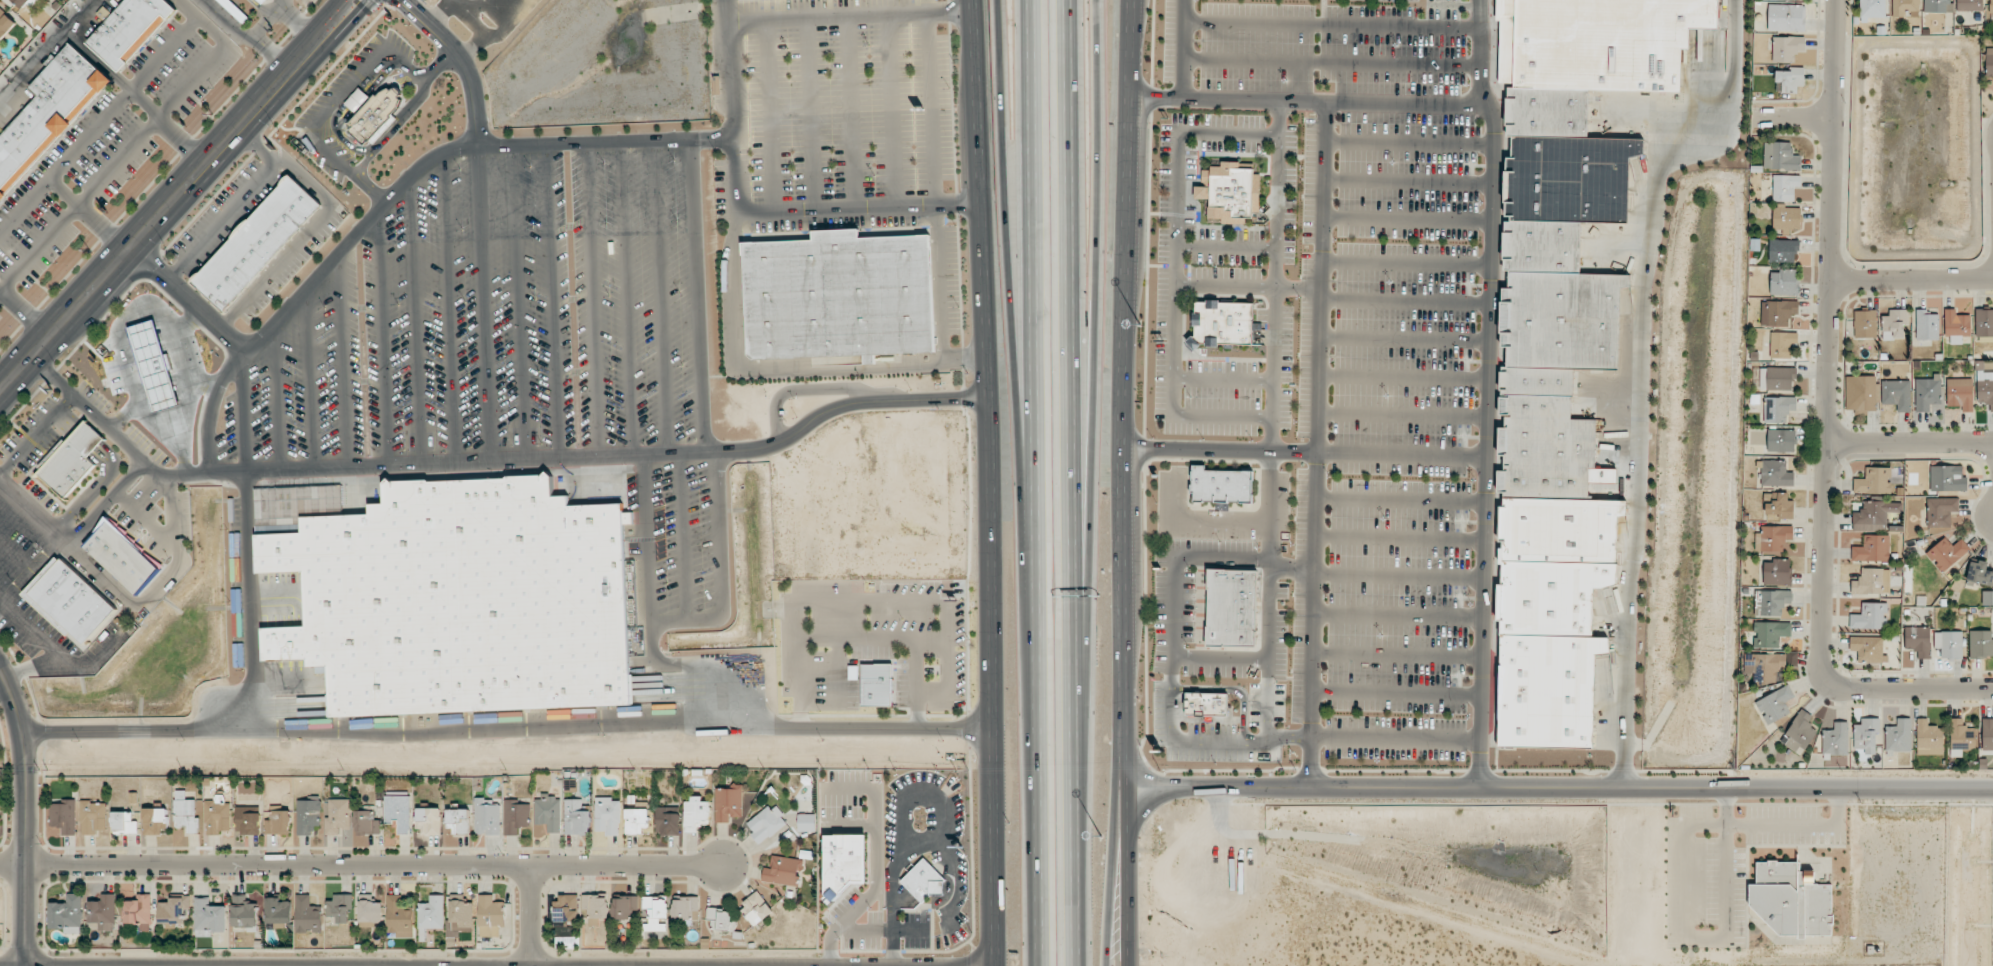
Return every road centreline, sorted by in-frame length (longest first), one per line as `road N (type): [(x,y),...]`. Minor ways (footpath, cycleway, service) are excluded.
road 1 (secondary): [(975,0),(996,965)]
road 2 (motorway): [(1027,0),(1038,965)]
road 3 (motorway): [(1077,965),(1069,0)]
road 4 (tertiary): [(1992,788),(1122,785)]
road 5 (secondary): [(1122,785),(1132,0)]
road 6 (motorway): [(1076,763),(1090,498),(1097,0)]
road 7 (residential): [(0,865),(723,865)]
road 8 (residential): [(1839,0),(1822,665),(1828,682)]
road 9 (motorway): [(1000,0),(1019,494),(1030,592)]
road 10 (secondary): [(0,390),(356,0)]
road 11 (tertiary): [(27,965),(26,766),(17,705),(0,668)]
road 12 (motorway): [(1114,965),(1122,785)]
road 13 (secondary): [(1128,965),(1122,785)]
road 14 (residential): [(1828,682),(1857,690),(1992,689)]
road 15 (residential): [(1828,444),(1992,442)]
road 16 (residential): [(1832,281),(1992,279)]

